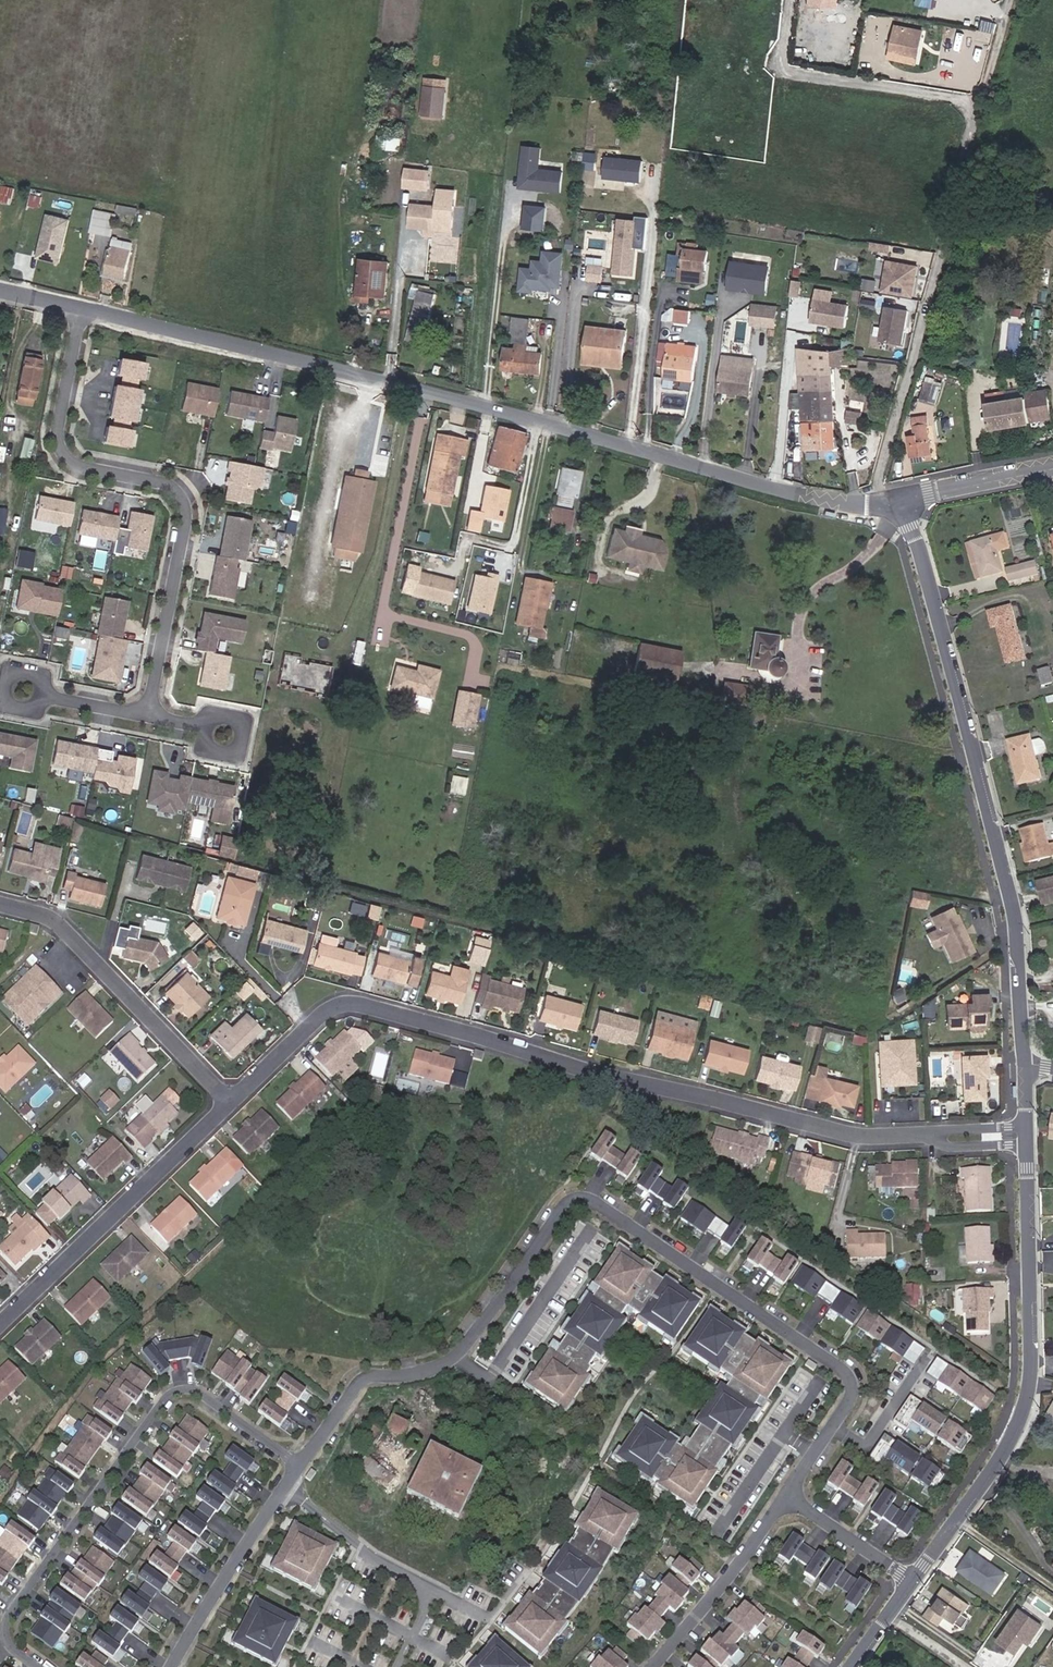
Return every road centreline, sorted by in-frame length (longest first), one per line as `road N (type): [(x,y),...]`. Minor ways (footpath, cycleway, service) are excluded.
road 1 (residential): [(786,1495),(844,1408),(847,1373),(588,1199),(563,1207),(466,1345),(430,1369),(367,1376),(301,1467)]
road 2 (residential): [(81,309),(389,381),(771,487),(840,502),(899,502)]
road 3 (residential): [(234,1100),(331,1012),(366,1007),(861,1136),(1024,1130)]
road 4 (residential): [(899,502),(1011,914),(1021,1062)]
road 5 (residential): [(148,715),(186,516),(175,487),(76,465),(58,440),(81,309)]
road 6 (residential): [(301,1467),(197,1391),(170,1394),(10,1611),(7,1642),(36,1666)]
road 7 (residential): [(1024,1130),(1026,1399),(1010,1436),(911,1583)]
road 8 (residential): [(234,1100),(0,1325)]
road 9 (residential): [(0,903),(49,916),(234,1100)]
road 10 (residential): [(301,1467),(170,1666)]
road 11 (residential): [(651,1666),(786,1495)]
road 12 (residential): [(899,502),(1052,465)]
road 13 (residential): [(786,1495),(911,1583)]
road 14 (residential): [(21,690),(148,715)]

